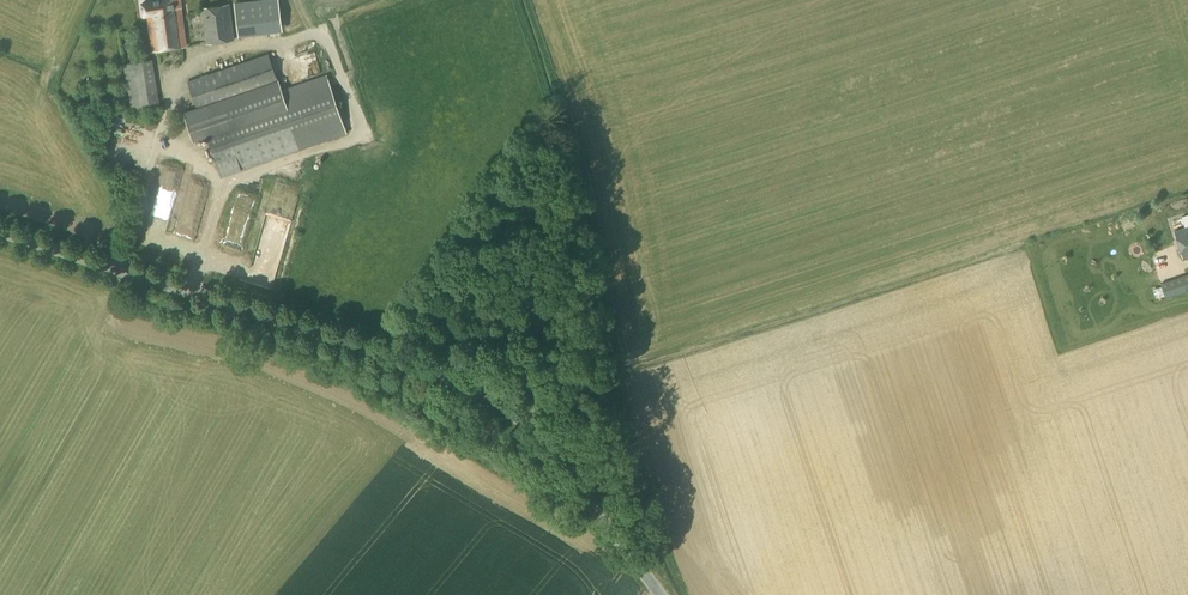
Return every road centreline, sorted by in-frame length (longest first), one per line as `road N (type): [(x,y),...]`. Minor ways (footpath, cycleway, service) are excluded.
road 1 (tertiary): [(659,594),(498,399),(0,235)]

